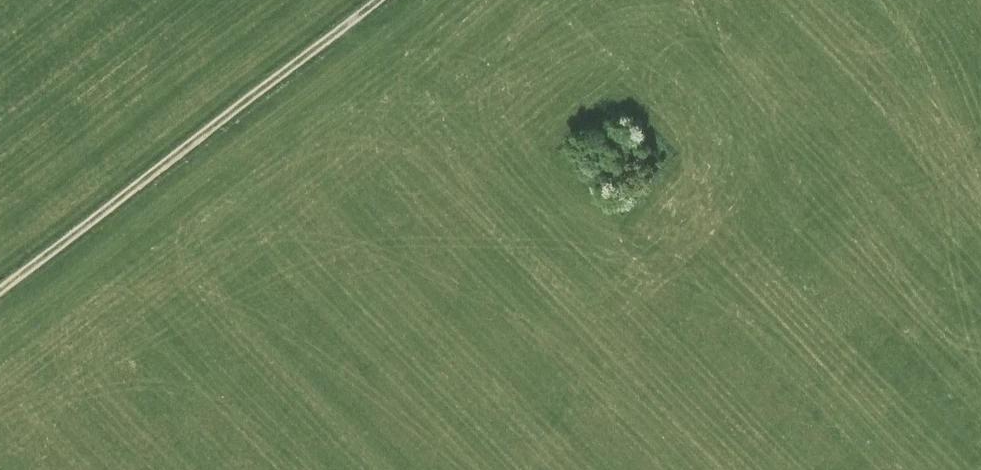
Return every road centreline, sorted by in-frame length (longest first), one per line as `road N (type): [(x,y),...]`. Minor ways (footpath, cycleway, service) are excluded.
road 1 (track): [(374,0),(0,287)]

